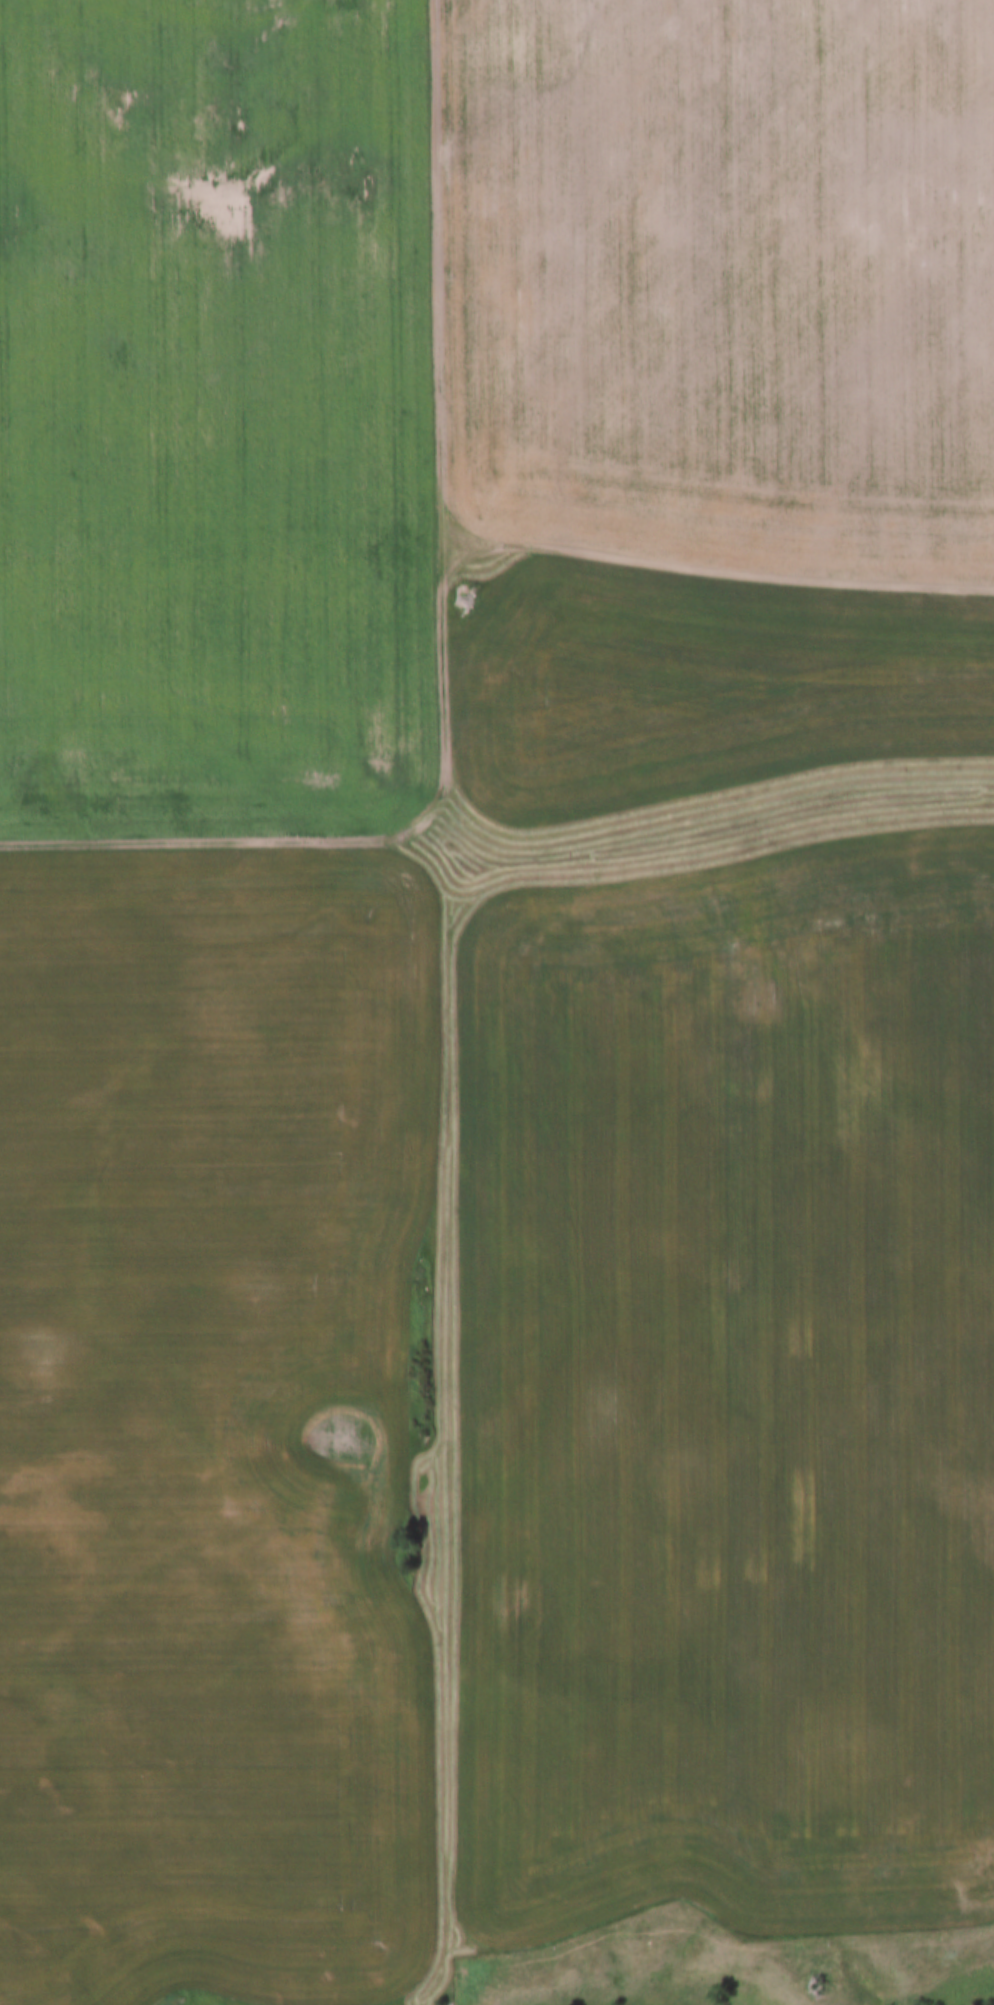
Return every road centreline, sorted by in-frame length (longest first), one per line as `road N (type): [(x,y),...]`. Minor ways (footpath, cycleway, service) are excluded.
road 1 (track): [(432,0),(440,602),(451,790),(424,831)]
road 2 (track): [(993,592),(830,587),(499,548),(463,562),(442,594)]
road 3 (track): [(0,840),(396,839),(424,831)]

